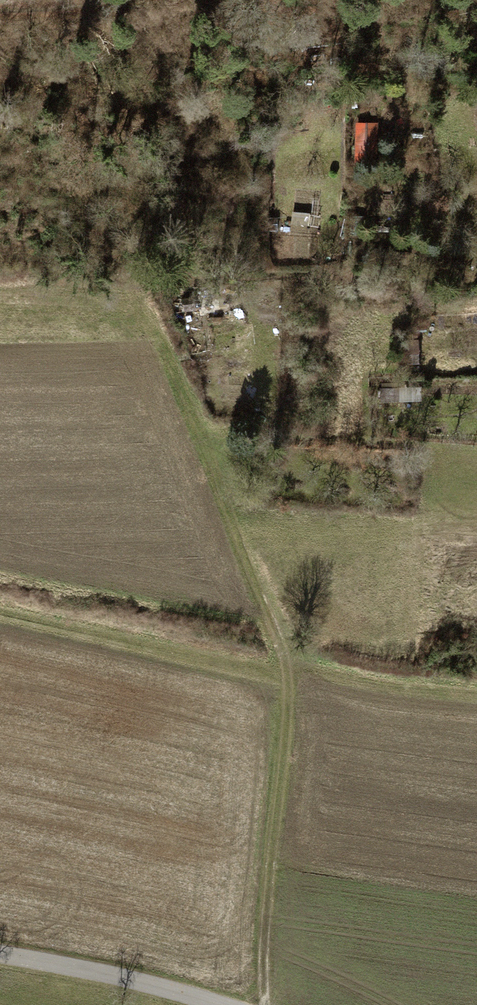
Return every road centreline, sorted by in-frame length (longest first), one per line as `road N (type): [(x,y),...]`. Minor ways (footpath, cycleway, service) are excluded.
road 1 (track): [(156,316),(178,395),(282,657),(262,1004)]
road 2 (unclassified): [(217,1004),(0,953)]

